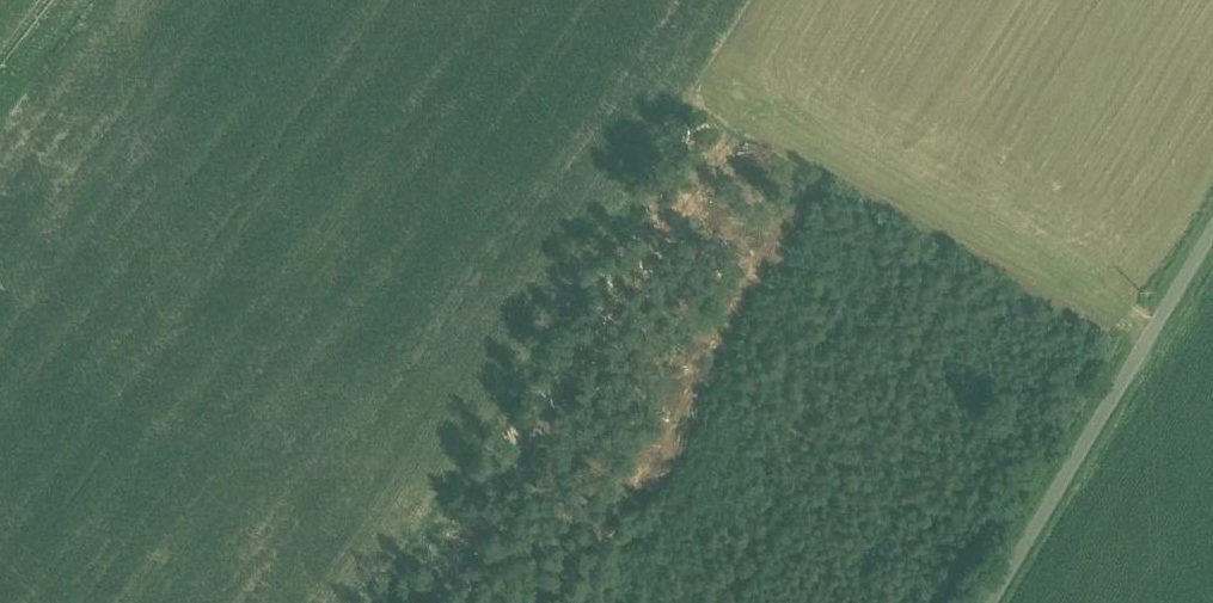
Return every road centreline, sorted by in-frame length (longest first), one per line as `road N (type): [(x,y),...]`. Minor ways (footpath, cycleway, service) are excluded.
road 1 (unclassified): [(993,602),(1212,235)]

